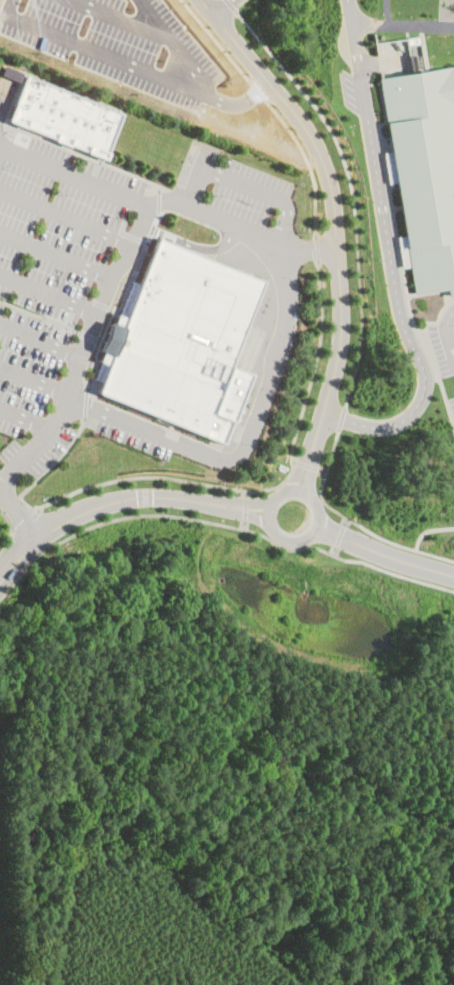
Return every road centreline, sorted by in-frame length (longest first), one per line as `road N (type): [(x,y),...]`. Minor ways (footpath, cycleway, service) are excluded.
road 1 (residential): [(316,441),(343,333),(329,178),(298,117),(201,0)]
road 2 (residential): [(0,568),(40,529),(96,503),(130,496),(218,503)]
road 3 (residential): [(297,542),(313,535),(320,512),(306,494),(291,492),(277,499),(271,524),(297,542)]

